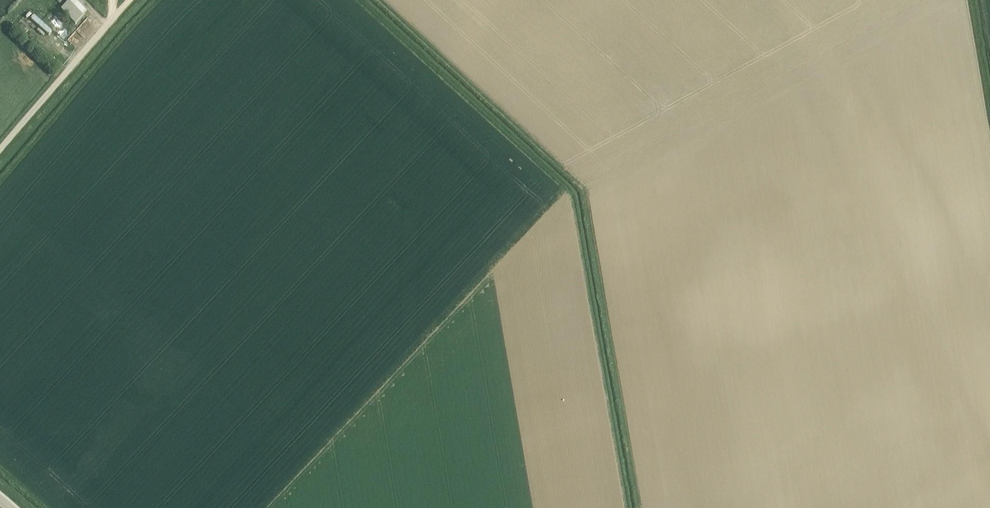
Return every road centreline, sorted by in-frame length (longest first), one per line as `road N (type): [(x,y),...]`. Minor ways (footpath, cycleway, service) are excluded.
road 1 (unclassified): [(0,151),(131,0)]

